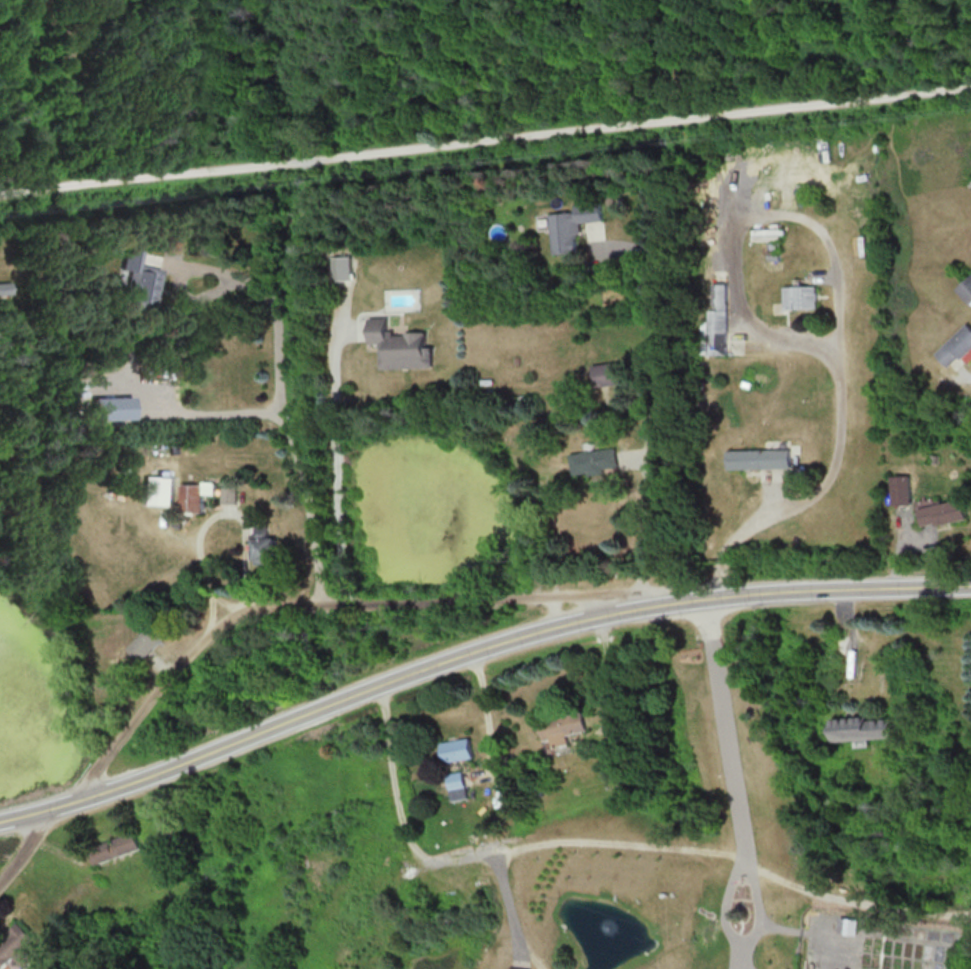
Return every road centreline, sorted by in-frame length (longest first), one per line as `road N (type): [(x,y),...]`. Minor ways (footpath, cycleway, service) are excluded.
road 1 (secondary): [(0,823),(118,790),(498,644),(591,621),(745,596),(970,587)]
road 2 (residential): [(0,874),(64,807),(134,708),(233,613),(281,603),(582,591),(641,611)]

